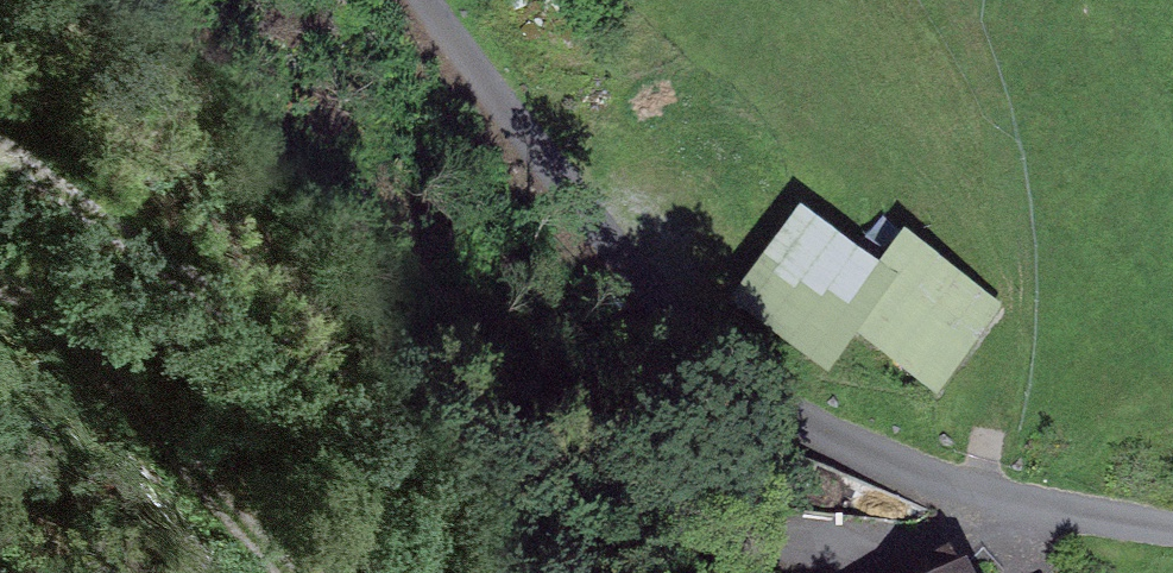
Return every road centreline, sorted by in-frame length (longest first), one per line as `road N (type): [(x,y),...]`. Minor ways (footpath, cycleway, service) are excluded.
road 1 (track): [(986,498),(934,540),(785,533),(456,435),(104,220),(0,134)]
road 2 (residential): [(466,0),(747,356),(912,489),(1172,527)]
road 3 (track): [(0,272),(298,572)]

